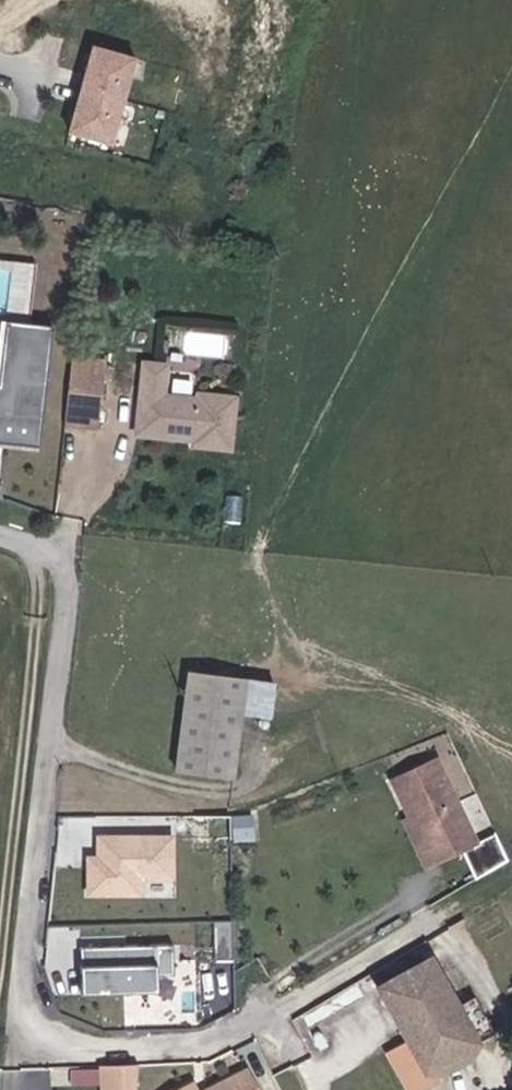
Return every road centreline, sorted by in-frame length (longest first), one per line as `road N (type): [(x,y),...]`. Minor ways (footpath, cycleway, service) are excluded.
road 1 (residential): [(0,530),(44,550),(70,597),(20,992),(27,1038),(63,1058),(213,1046),(511,876)]

